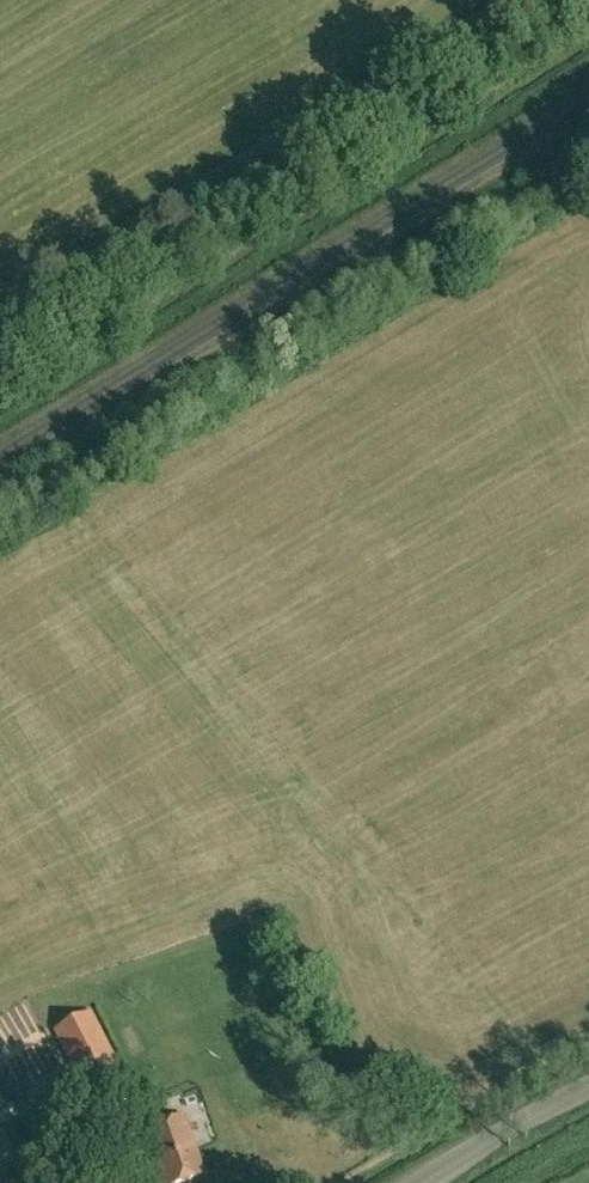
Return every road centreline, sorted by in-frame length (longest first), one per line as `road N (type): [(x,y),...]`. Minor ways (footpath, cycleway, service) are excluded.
road 1 (unclassified): [(417,1182),(588,1086)]

